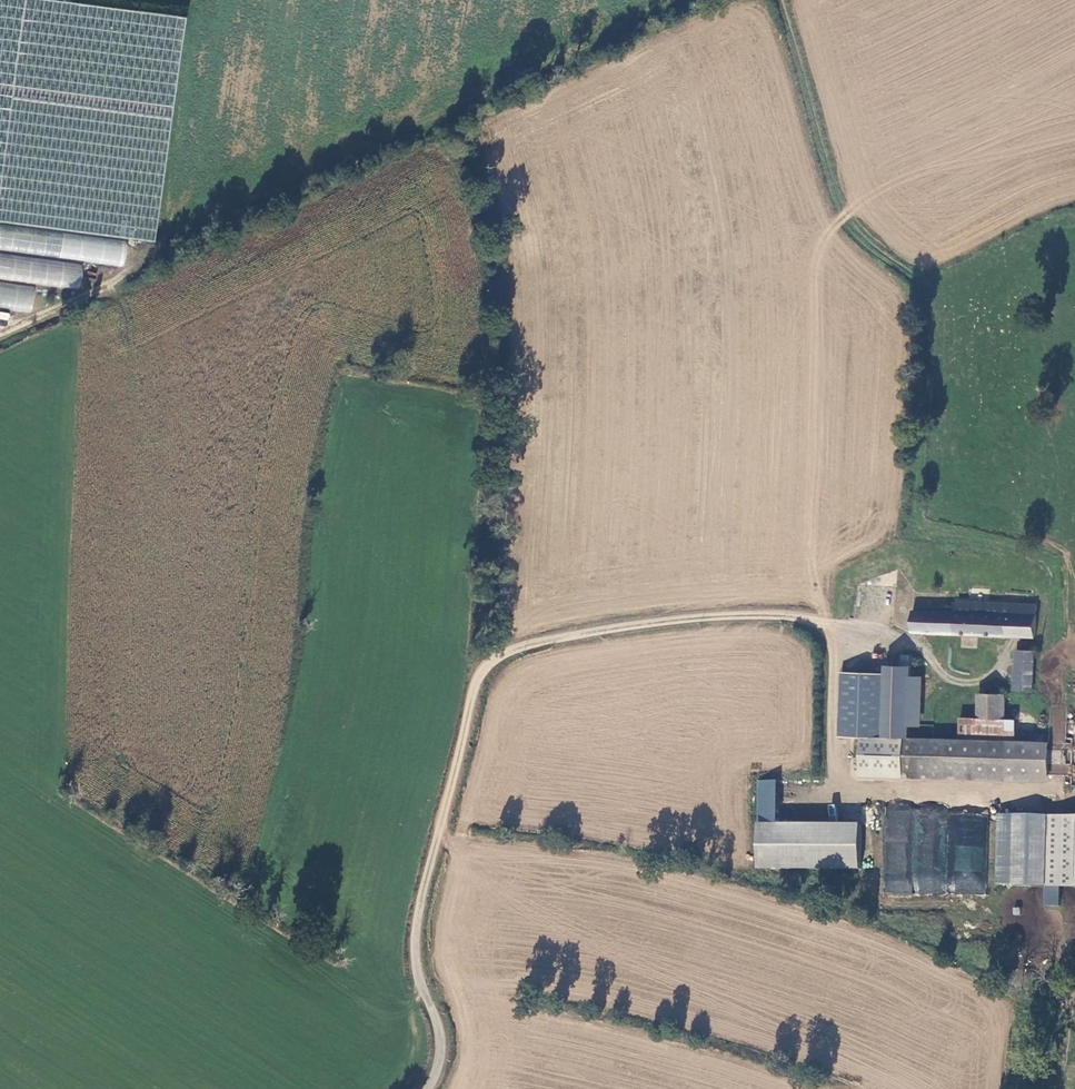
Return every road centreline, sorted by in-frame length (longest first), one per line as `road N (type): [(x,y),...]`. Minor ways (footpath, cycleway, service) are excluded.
road 1 (unclassified): [(426,1088),(440,1053),(439,1024),(413,954),(414,917),(473,681),(488,661),(518,647),(703,613),(837,621)]
road 2 (track): [(696,0),(0,326)]

